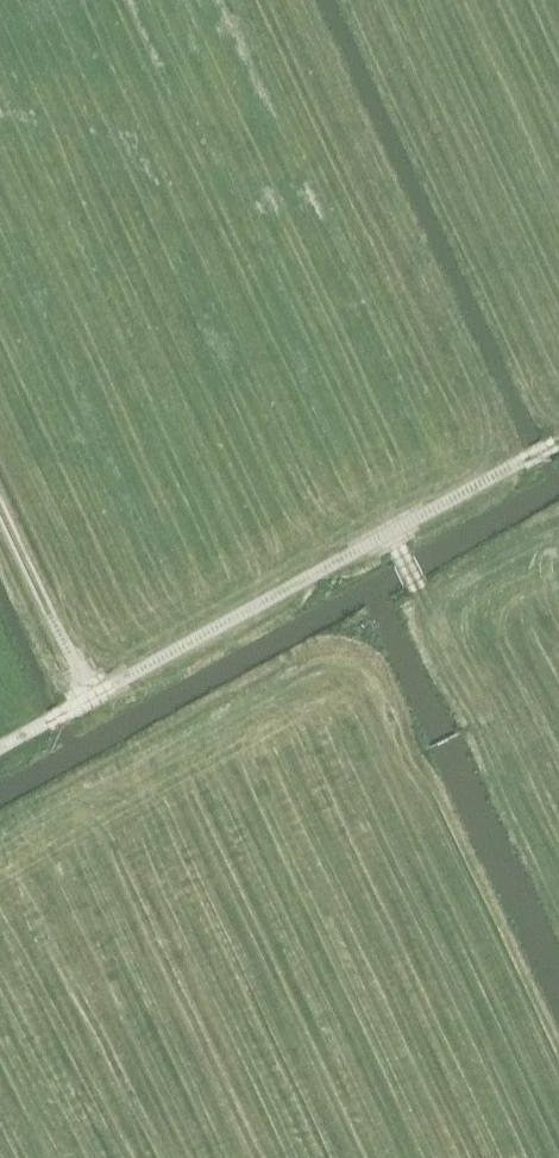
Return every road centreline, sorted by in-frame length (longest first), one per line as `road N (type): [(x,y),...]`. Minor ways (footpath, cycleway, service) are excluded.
road 1 (track): [(93,694),(558,445)]
road 2 (track): [(93,694),(0,497)]

